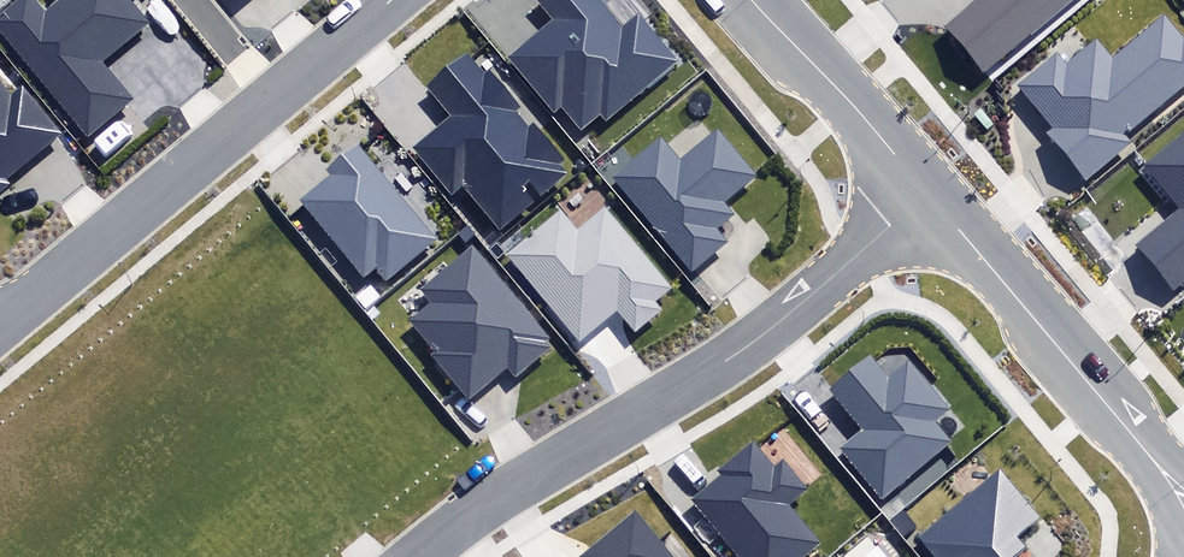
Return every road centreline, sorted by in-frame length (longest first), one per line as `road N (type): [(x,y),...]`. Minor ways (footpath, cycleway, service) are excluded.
road 1 (residential): [(425,556),(723,373),(789,324),(925,190)]
road 2 (residential): [(0,324),(397,0)]
road 3 (residential): [(925,190),(1183,499)]
road 4 (residential): [(755,0),(925,190)]

